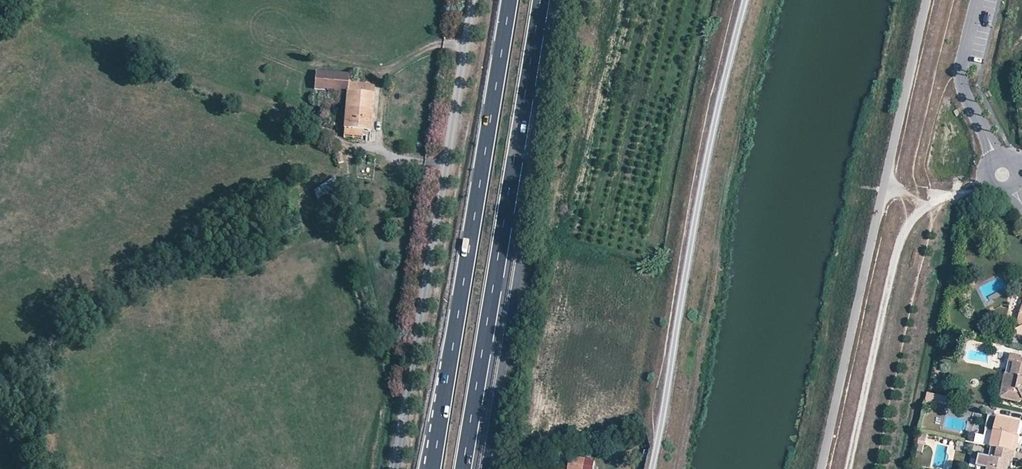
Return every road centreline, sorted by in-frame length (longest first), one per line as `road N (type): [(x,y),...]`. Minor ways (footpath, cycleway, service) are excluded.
road 1 (unclassified): [(486,468),(565,0)]
road 2 (primary): [(509,0),(432,468)]
road 3 (primary): [(463,468),(540,0)]
road 4 (unclassified): [(472,0),(396,468)]
road 5 (track): [(943,193),(897,245),(848,468)]
road 6 (residential): [(995,160),(960,74),(978,0)]

